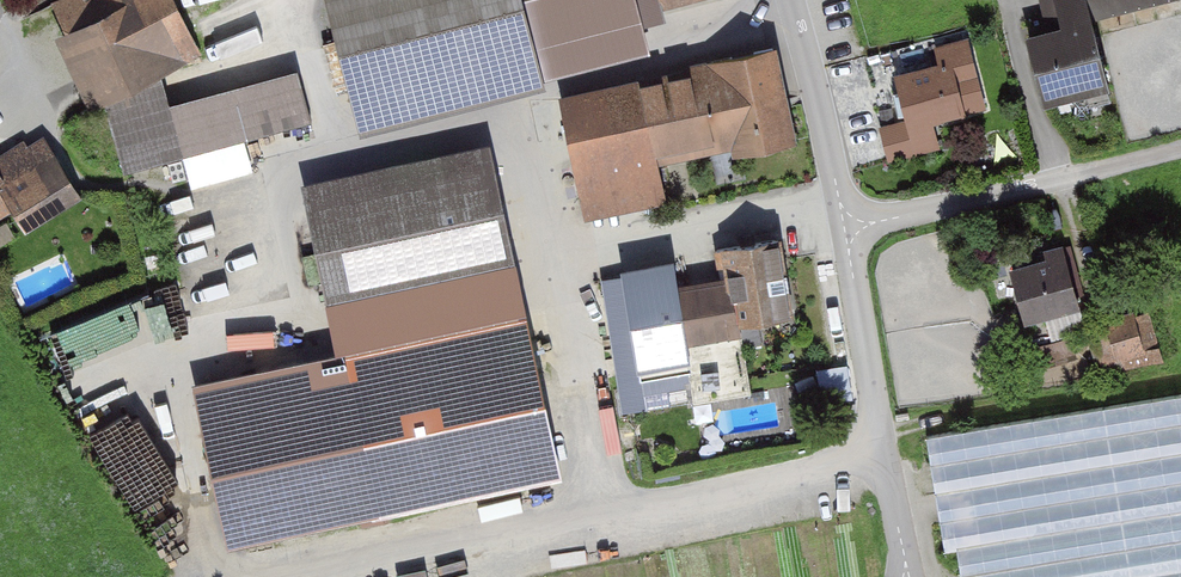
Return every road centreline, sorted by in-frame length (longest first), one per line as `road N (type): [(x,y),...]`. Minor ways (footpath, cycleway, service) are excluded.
road 1 (residential): [(298,576),(886,455)]
road 2 (residential): [(853,228),(793,0)]
road 3 (residential): [(853,228),(1078,177)]
road 4 (residential): [(886,455),(850,255),(853,228)]
road 5 (residential): [(906,576),(886,455)]

